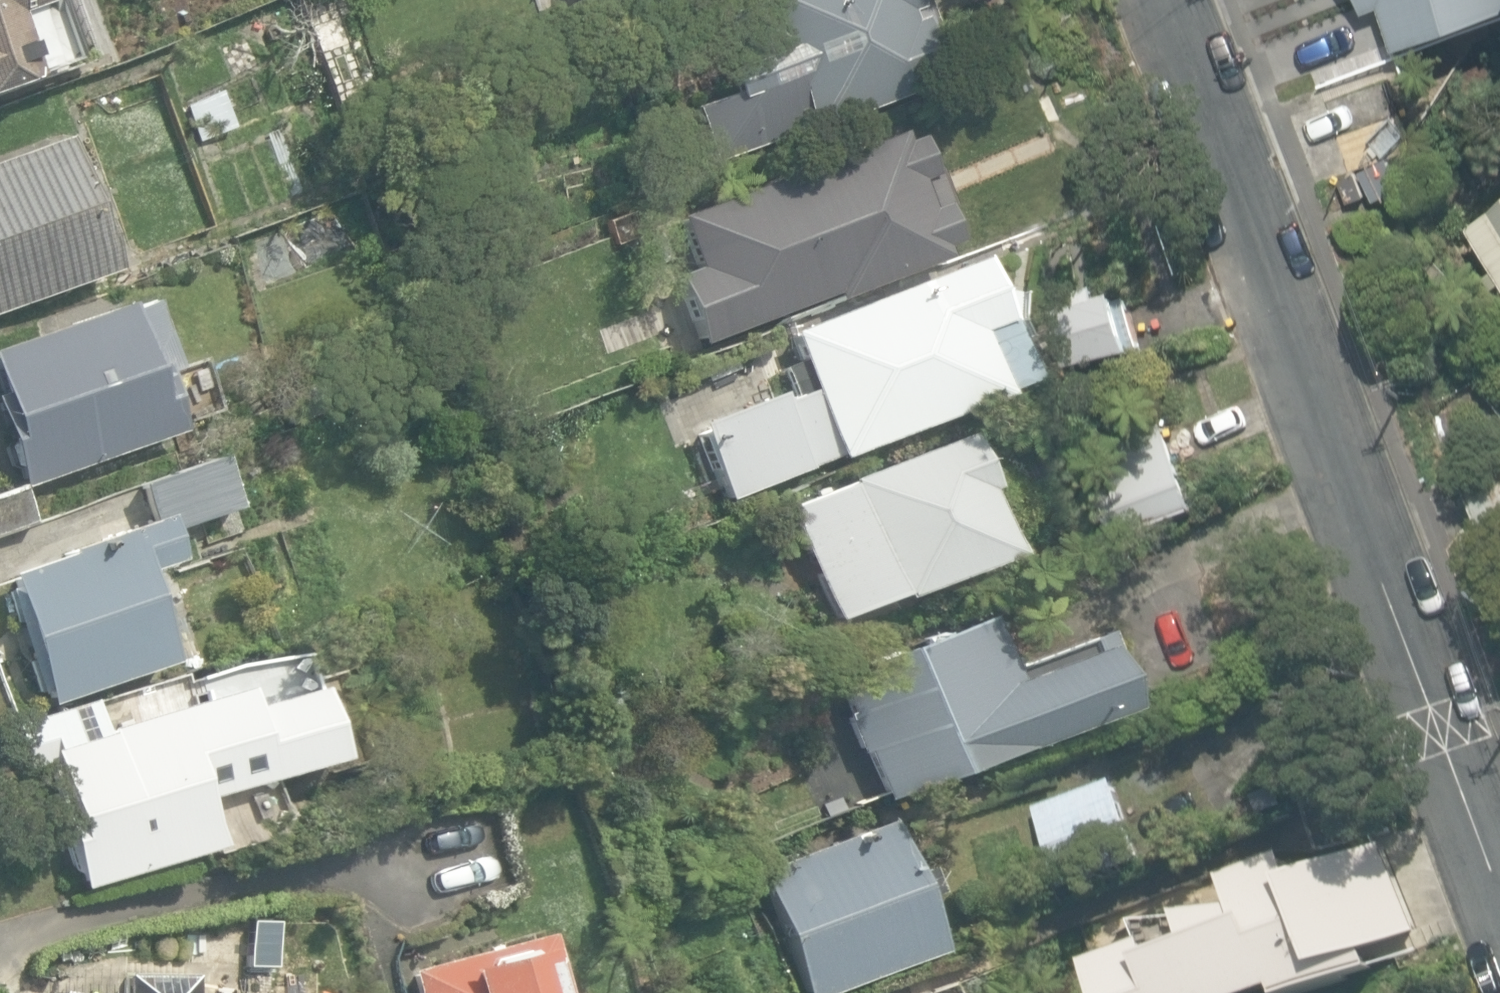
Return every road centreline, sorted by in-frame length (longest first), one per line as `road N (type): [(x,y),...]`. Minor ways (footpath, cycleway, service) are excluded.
road 1 (residential): [(1499,893),(1168,0)]

